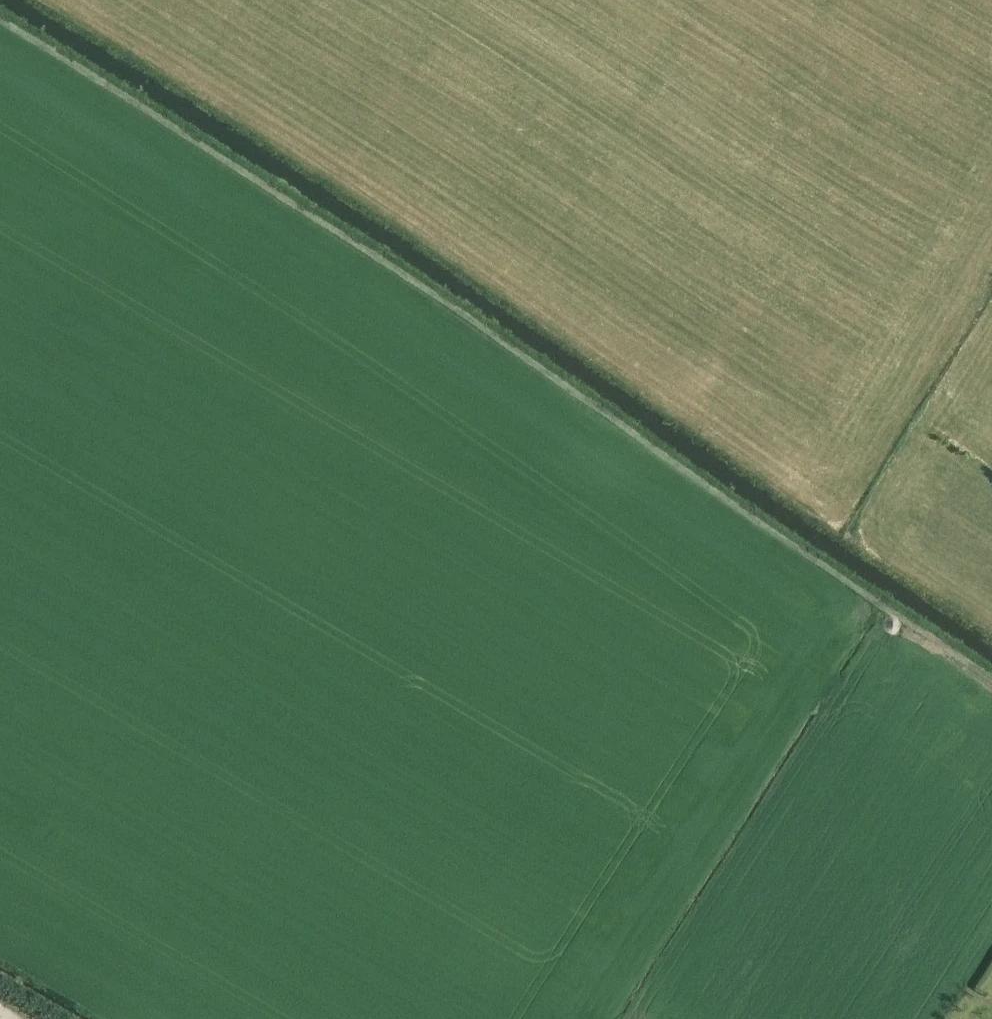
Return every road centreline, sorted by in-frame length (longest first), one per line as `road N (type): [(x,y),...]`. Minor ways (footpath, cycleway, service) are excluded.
road 1 (track): [(0,27),(173,133),(991,686)]

